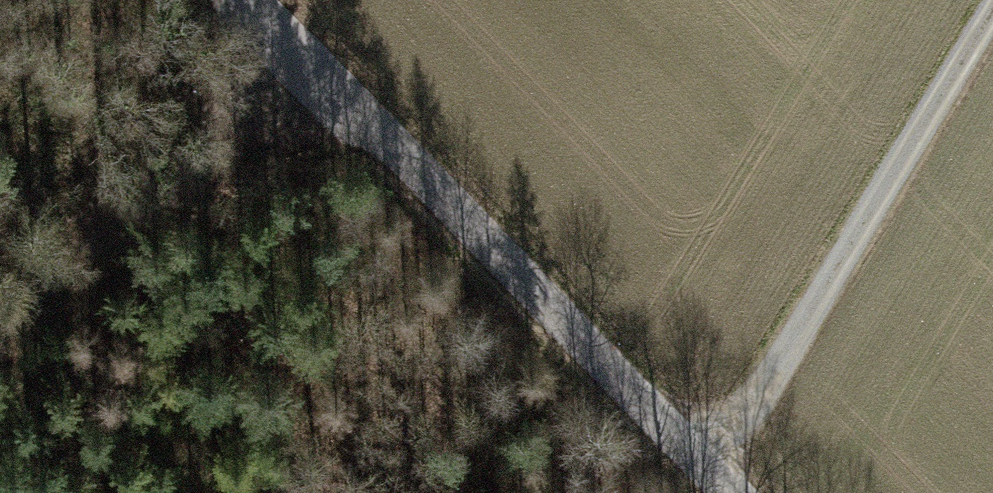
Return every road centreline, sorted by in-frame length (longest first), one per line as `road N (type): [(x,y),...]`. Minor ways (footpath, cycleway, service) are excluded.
road 1 (residential): [(252,0),(734,492)]
road 2 (track): [(713,473),(992,23)]
road 3 (track): [(307,54),(0,324)]

